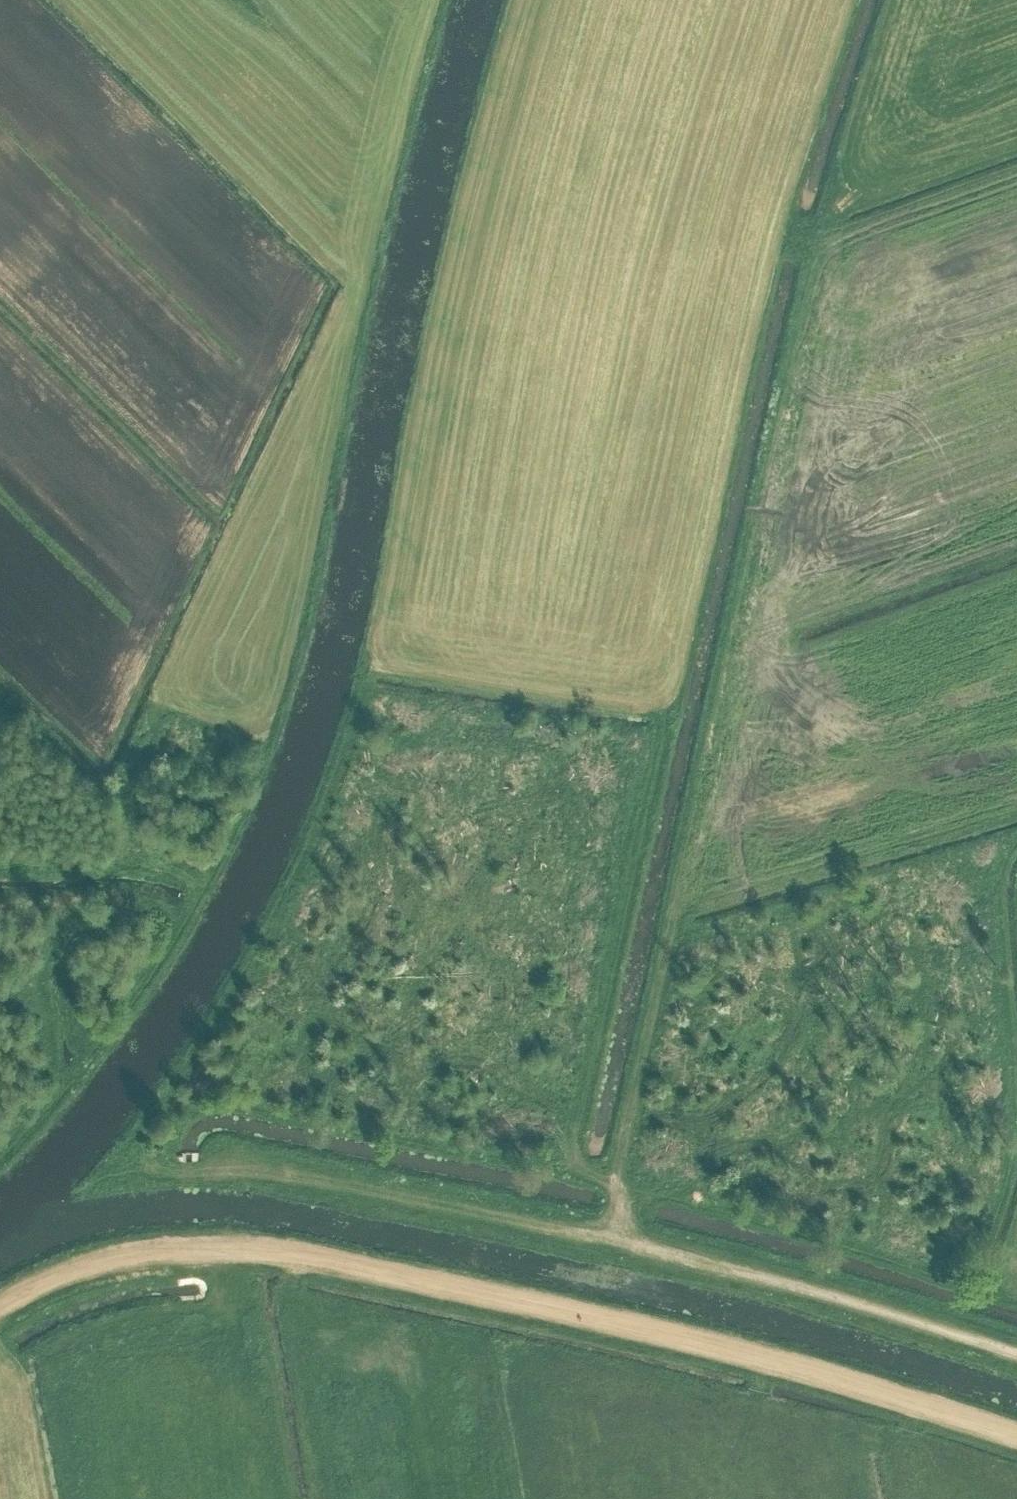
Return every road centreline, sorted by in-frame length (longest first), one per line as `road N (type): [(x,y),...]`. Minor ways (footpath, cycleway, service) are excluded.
road 1 (track): [(0,1302),(103,1257),(152,1247),(253,1246),(637,1325),(1016,1435)]
road 2 (track): [(1016,1356),(608,1236),(620,1190),(570,1168),(592,1049)]
road 3 (track): [(608,1236),(457,1201),(289,1176),(147,1177)]

